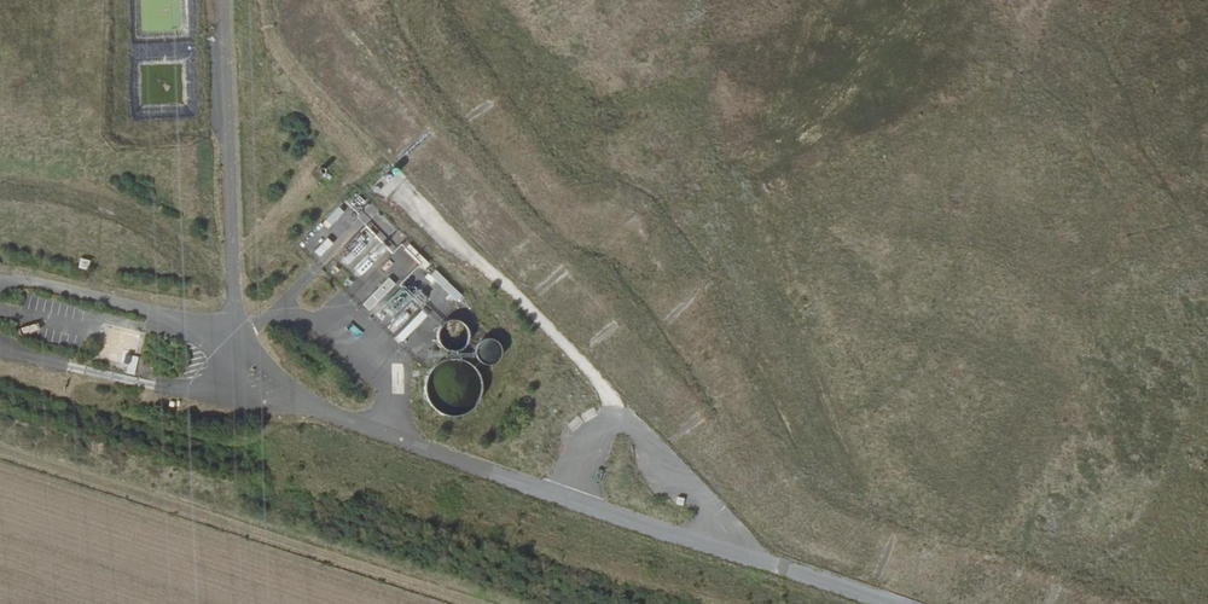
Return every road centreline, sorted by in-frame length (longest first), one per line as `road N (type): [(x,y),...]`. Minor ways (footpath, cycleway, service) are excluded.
road 1 (track): [(408,116),(804,497),(903,553),(1021,568),(1108,603)]
road 2 (track): [(775,564),(783,546),(295,62),(270,0)]
road 3 (track): [(1207,371),(1181,338),(1072,317),(1029,262),(963,243),(883,255),(778,338),(725,336),(655,294),(585,292)]
road 4 (track): [(844,284),(770,150),(752,56),(753,0)]
road 5 (track): [(1196,504),(1170,454),(1207,379)]

